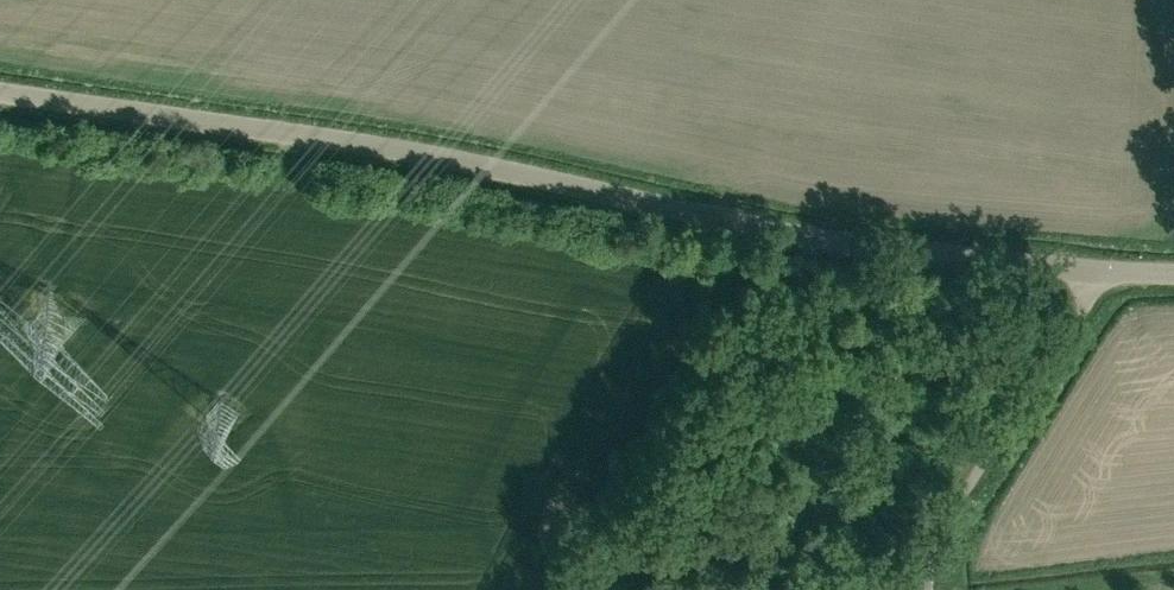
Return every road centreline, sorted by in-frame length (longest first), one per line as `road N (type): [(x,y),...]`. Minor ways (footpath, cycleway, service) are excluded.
road 1 (unclassified): [(1173,276),(838,241),(413,152),(0,96)]

